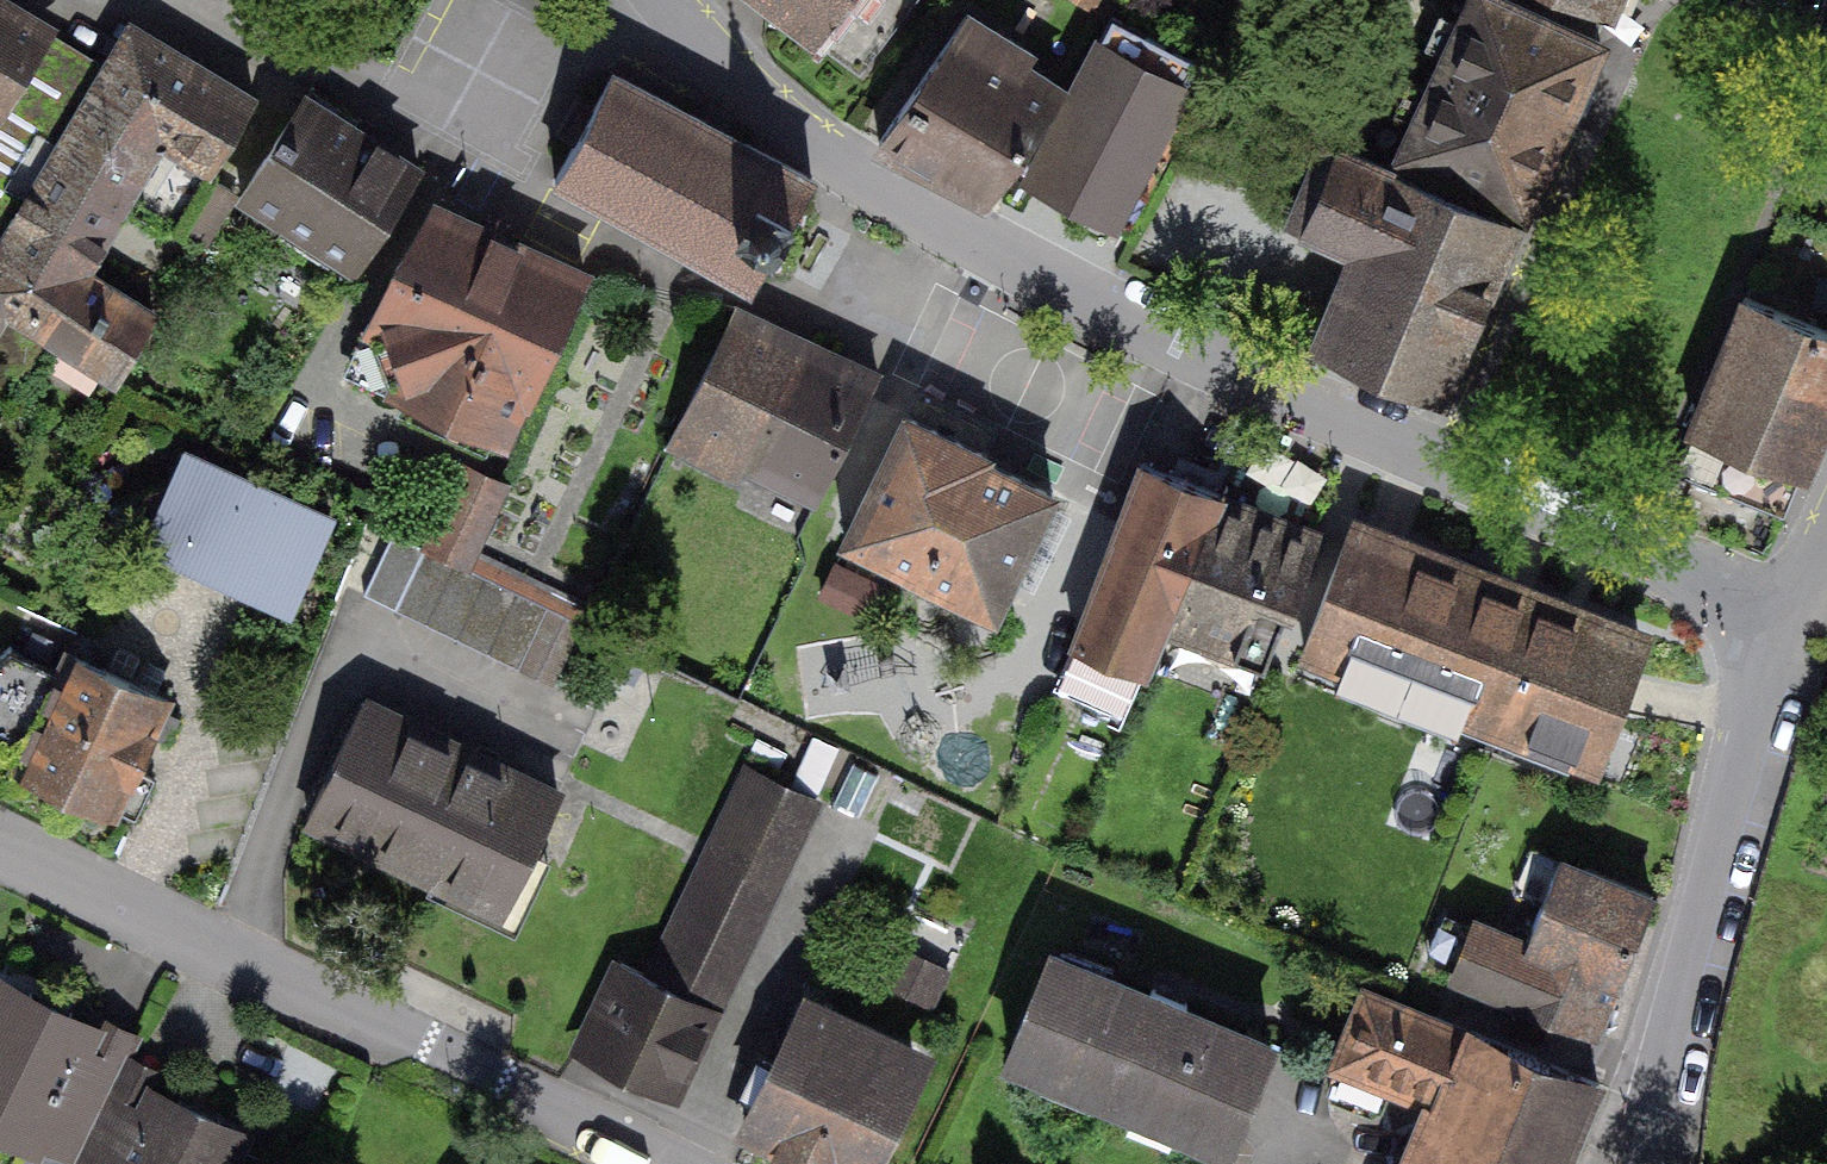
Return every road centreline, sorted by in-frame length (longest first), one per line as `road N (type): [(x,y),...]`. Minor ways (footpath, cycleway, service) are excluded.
road 1 (residential): [(669,0),(752,96),(917,208),(1435,473),(1783,619)]
road 2 (residential): [(0,844),(669,1163)]
road 3 (residential): [(1783,619),(1649,1101),(1645,1163)]

